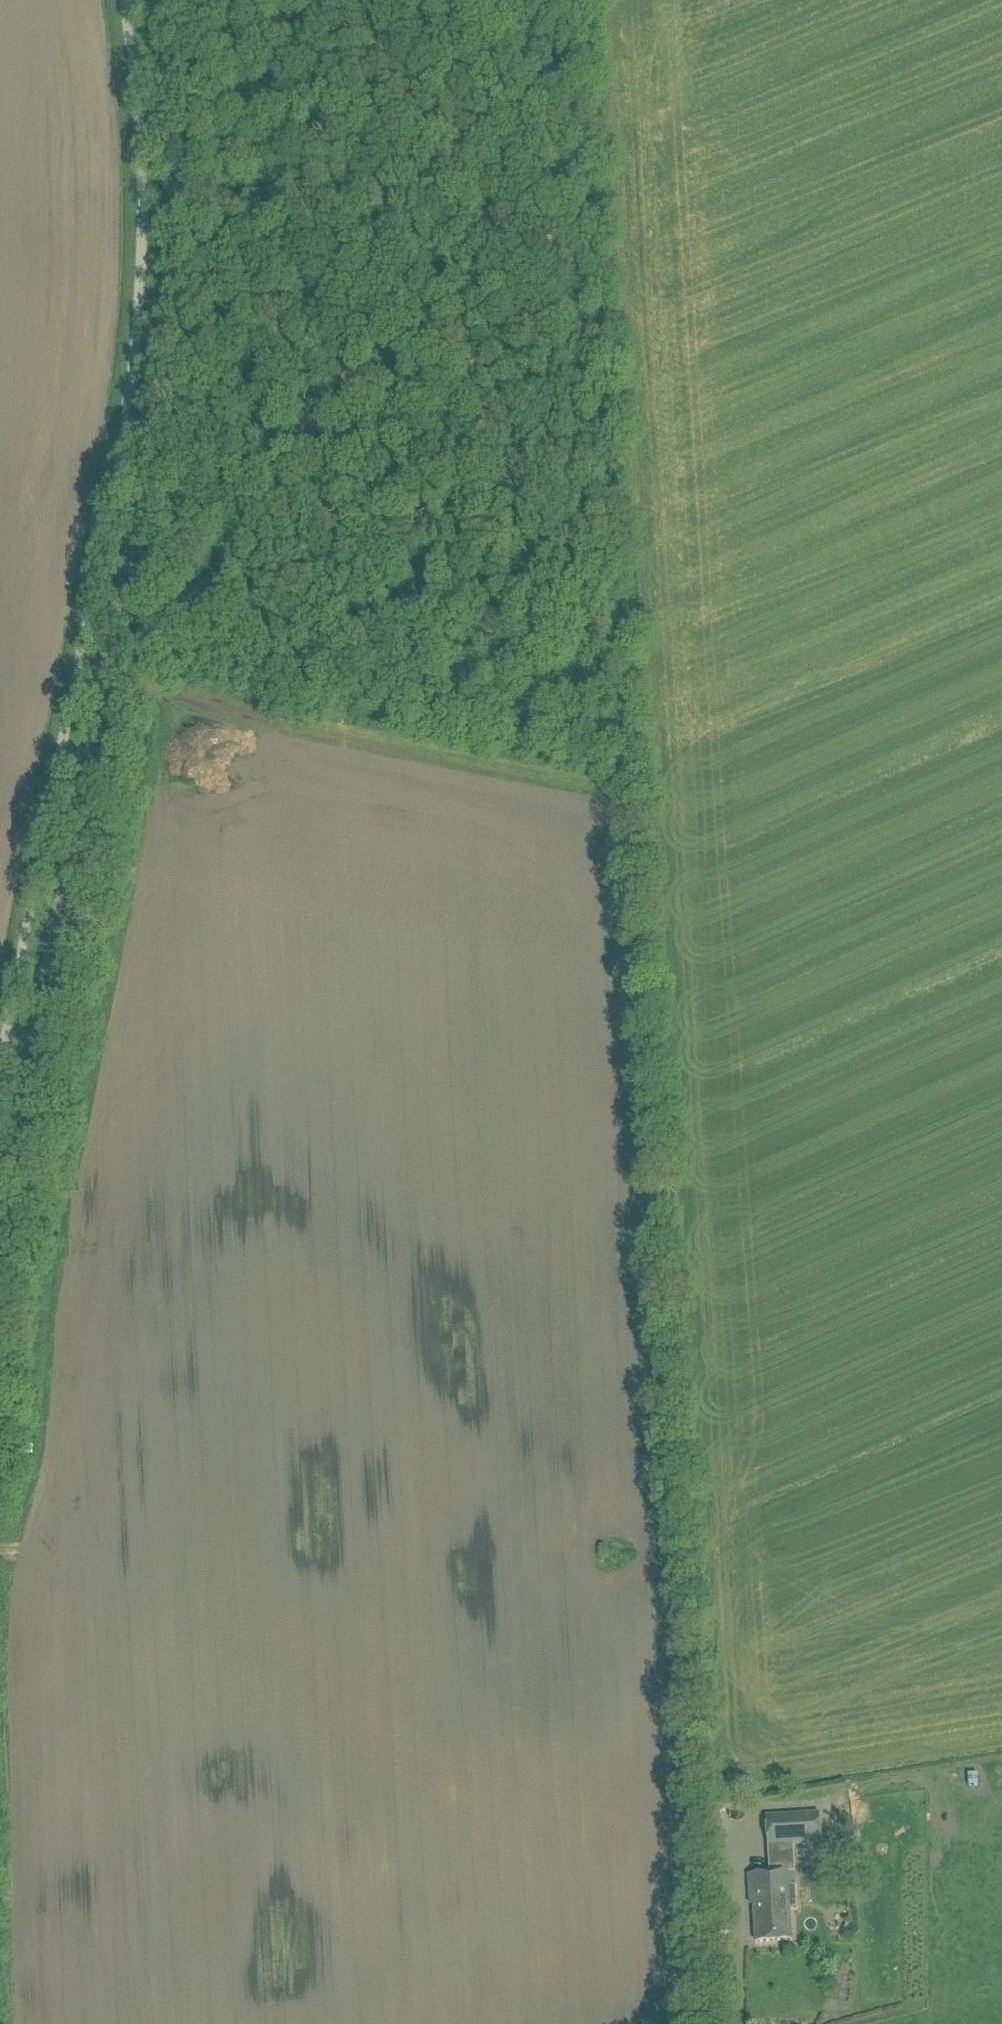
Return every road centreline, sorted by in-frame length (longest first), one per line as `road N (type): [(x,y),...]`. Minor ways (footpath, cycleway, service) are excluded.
road 1 (secondary): [(0,1158),(164,396),(175,157),(156,0)]

